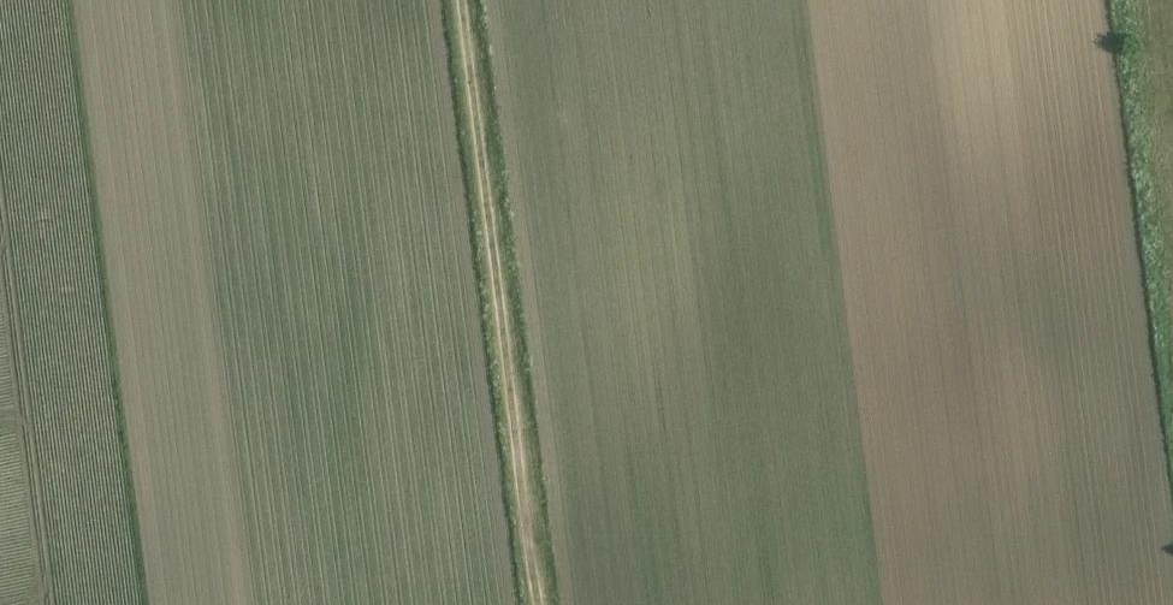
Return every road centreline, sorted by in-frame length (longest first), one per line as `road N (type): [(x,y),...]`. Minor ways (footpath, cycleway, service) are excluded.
road 1 (track): [(540,604),(462,0)]

